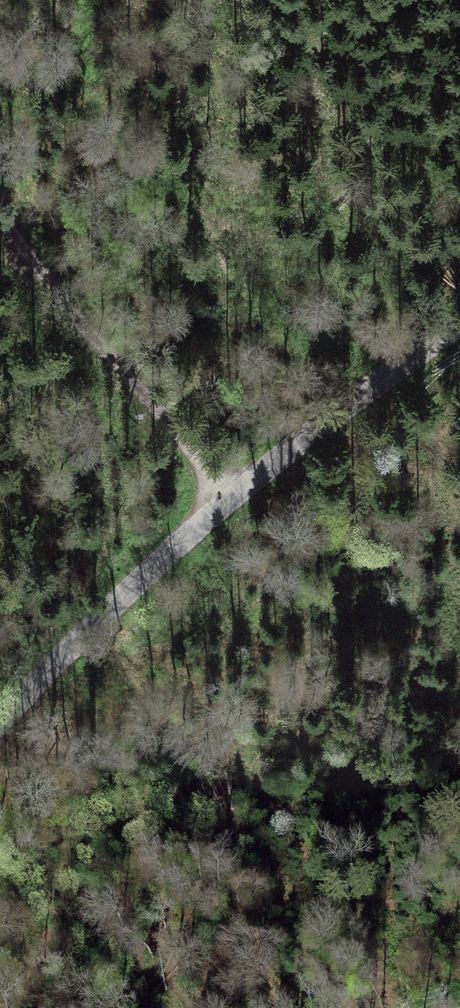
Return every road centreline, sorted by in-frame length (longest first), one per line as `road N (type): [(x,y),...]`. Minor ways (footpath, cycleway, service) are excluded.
road 1 (tertiary): [(459,324),(230,500),(0,723)]
road 2 (track): [(0,210),(43,275),(230,500)]

